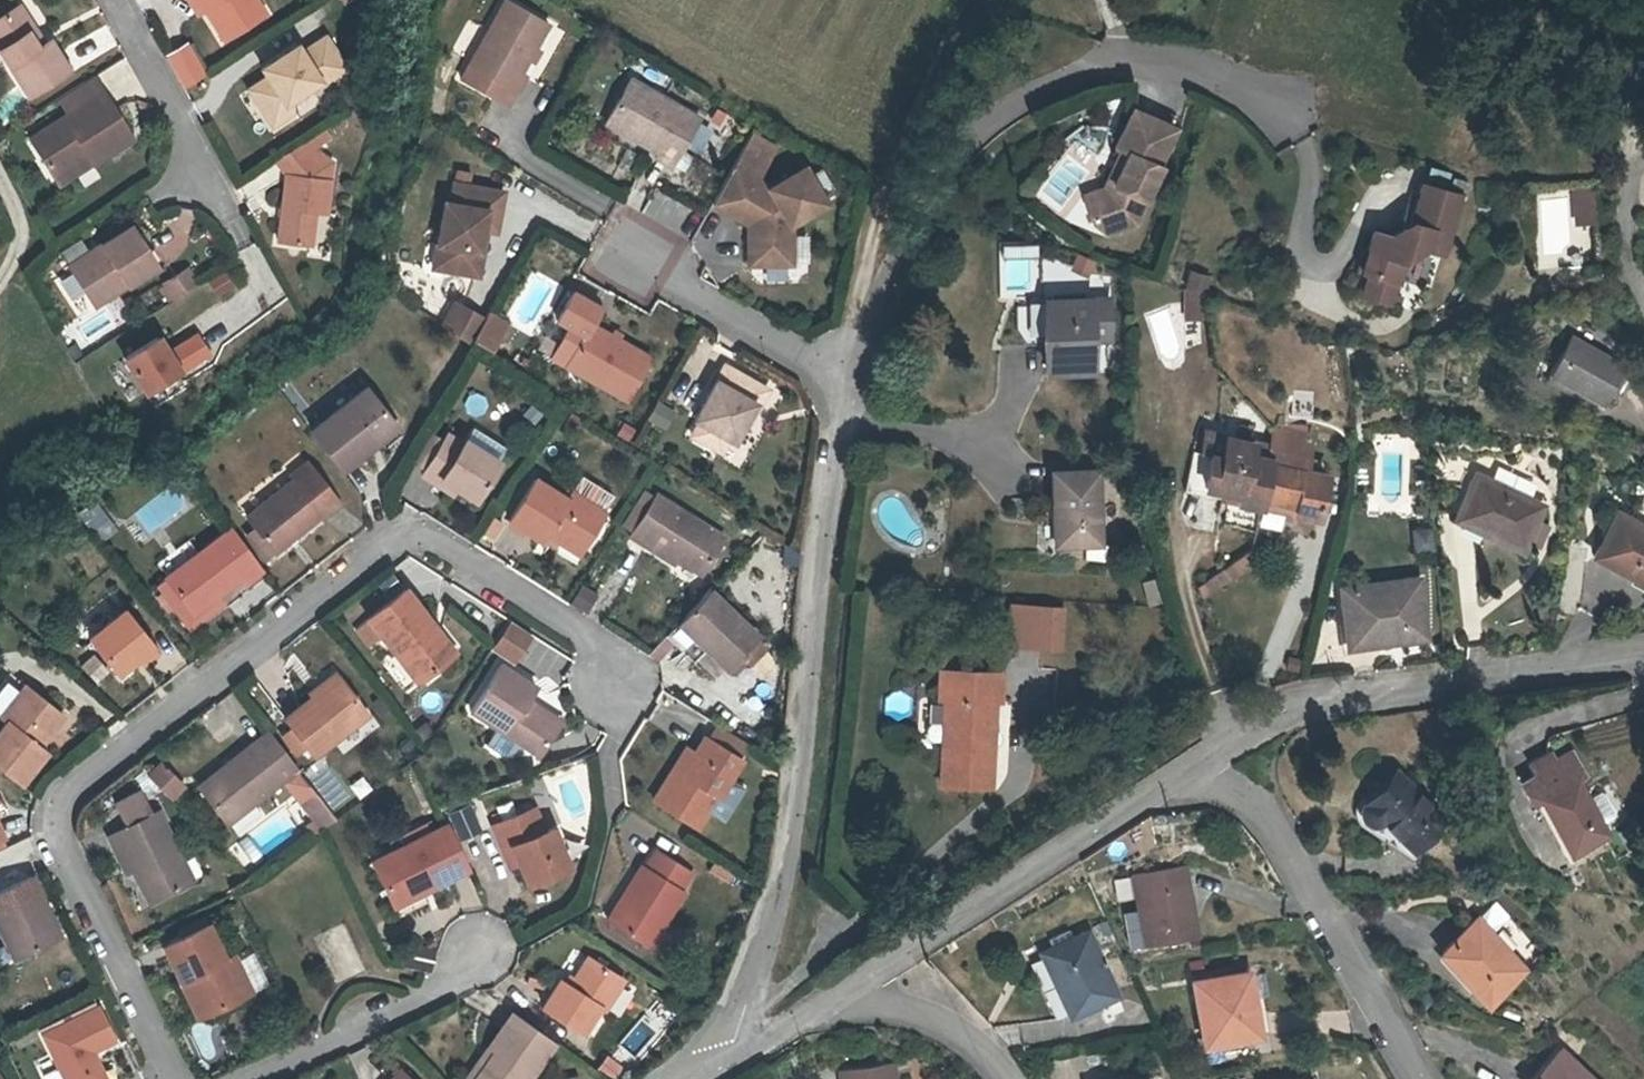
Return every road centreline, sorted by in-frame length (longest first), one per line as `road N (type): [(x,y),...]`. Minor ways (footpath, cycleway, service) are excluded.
road 1 (residential): [(177,1078),(59,850),(54,811),(79,781),(412,531),(610,659),(614,698)]
road 2 (residential): [(845,377),(798,775),(772,917),(730,1037),(736,1055)]
road 3 (residential): [(1296,132),(1212,70),(1122,59),(1033,90),(949,156),(859,316),(845,377)]
road 4 (residential): [(1199,762),(1289,706),(1643,652)]
road 5 (residential): [(833,998),(1199,762)]
road 6 (residential): [(1199,762),(1268,814),(1412,1078)]
road 7 (track): [(978,0),(946,53),(878,219),(859,316)]
road 8 (residential): [(479,965),(249,1078)]
road 9 (residential): [(845,377),(631,257)]
road 10 (residential): [(112,0),(213,180)]
road 11 (residential): [(1005,1078),(986,1046),(920,1015),(833,998)]

